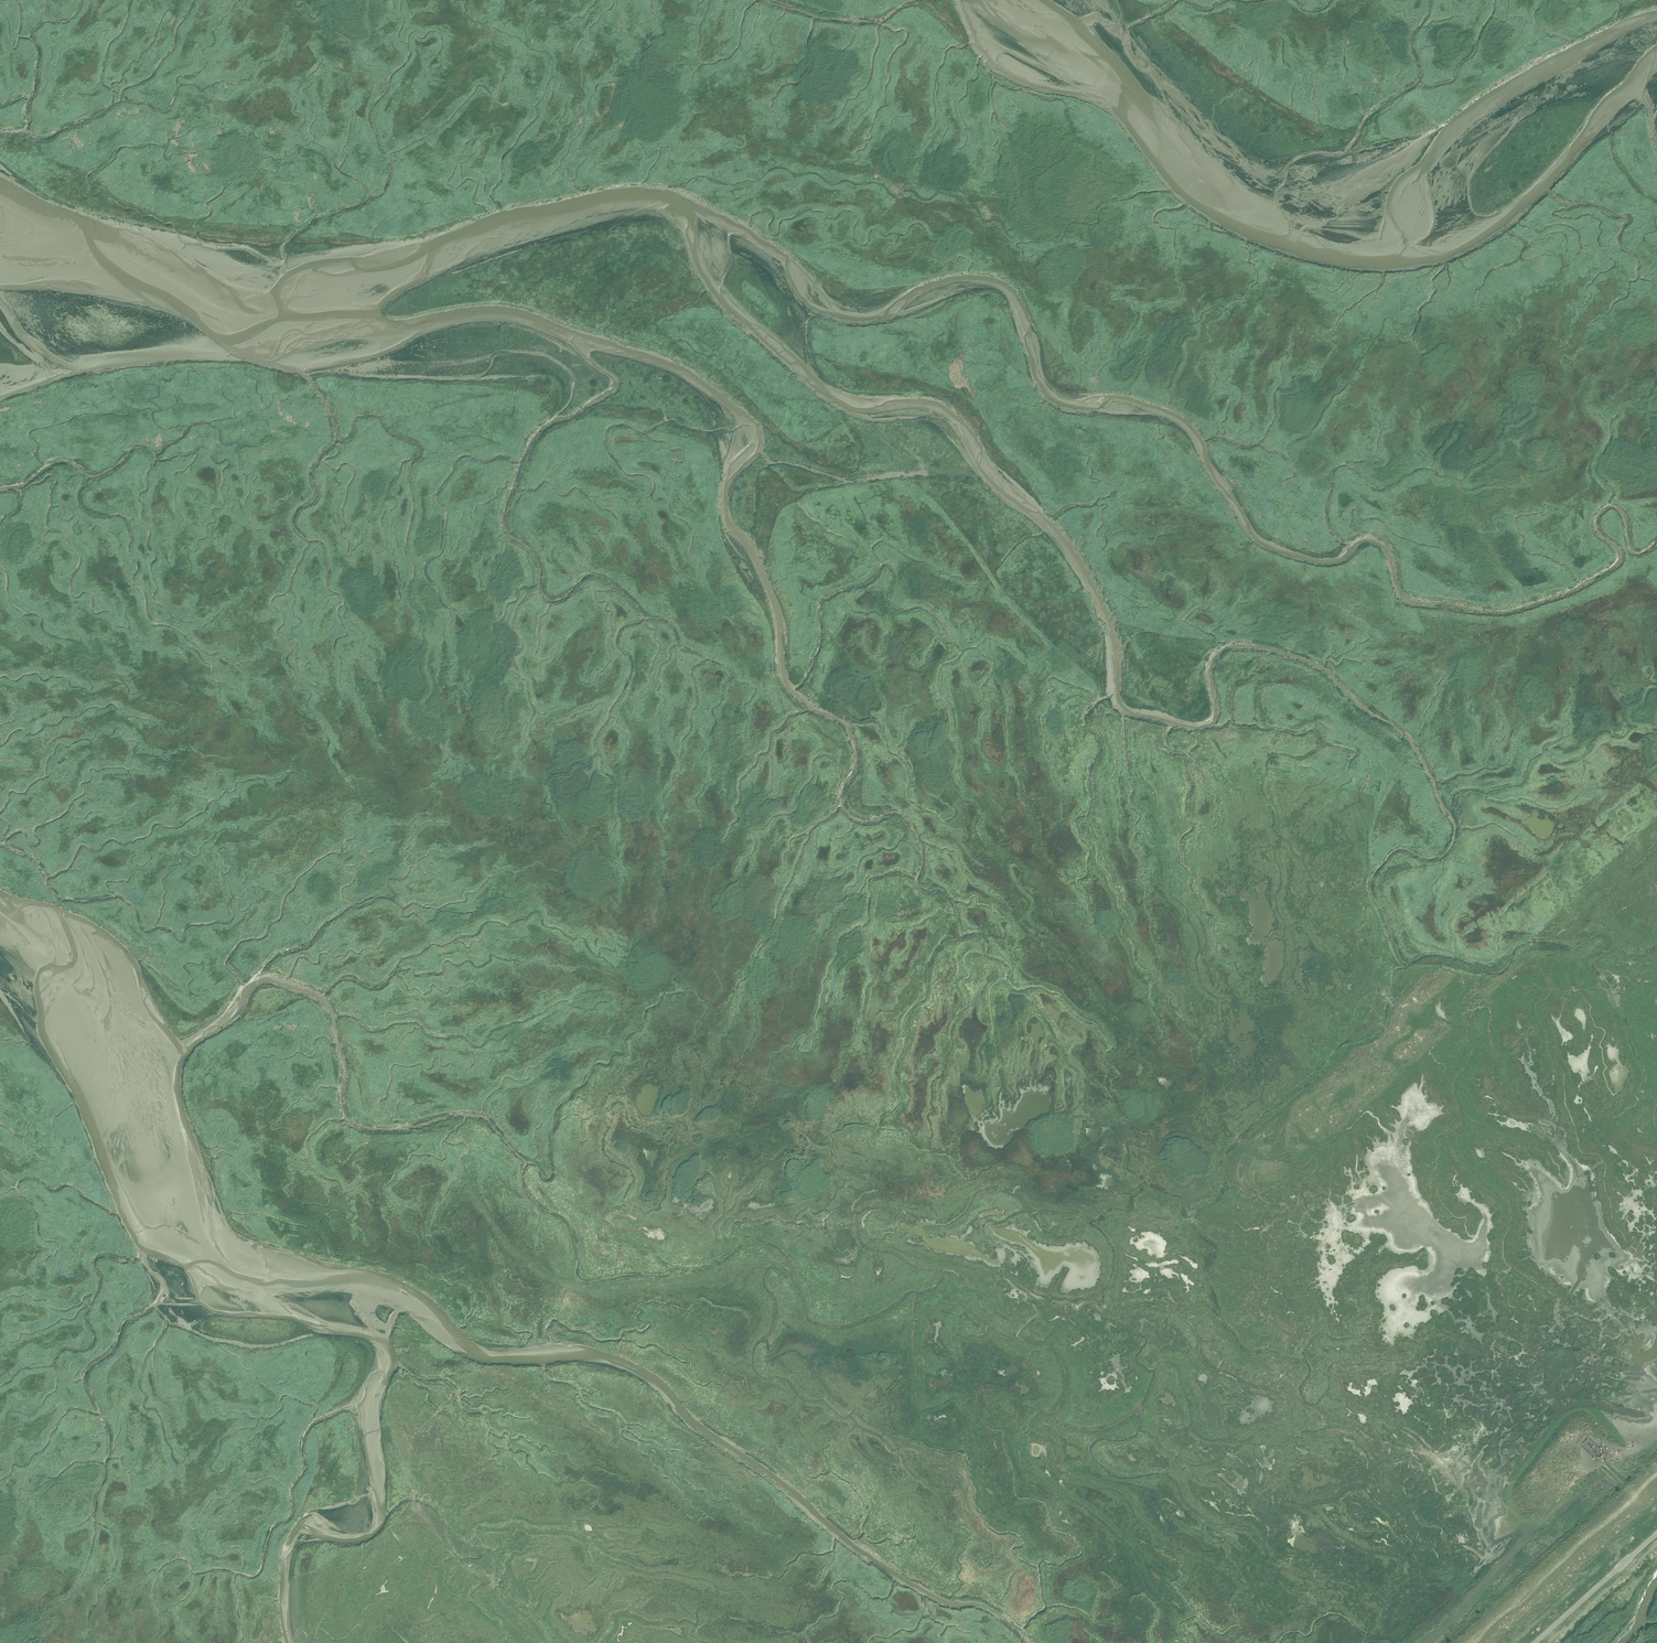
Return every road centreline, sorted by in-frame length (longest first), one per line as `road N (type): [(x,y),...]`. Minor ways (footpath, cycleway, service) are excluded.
road 1 (track): [(1461,1642),(1656,1467)]

